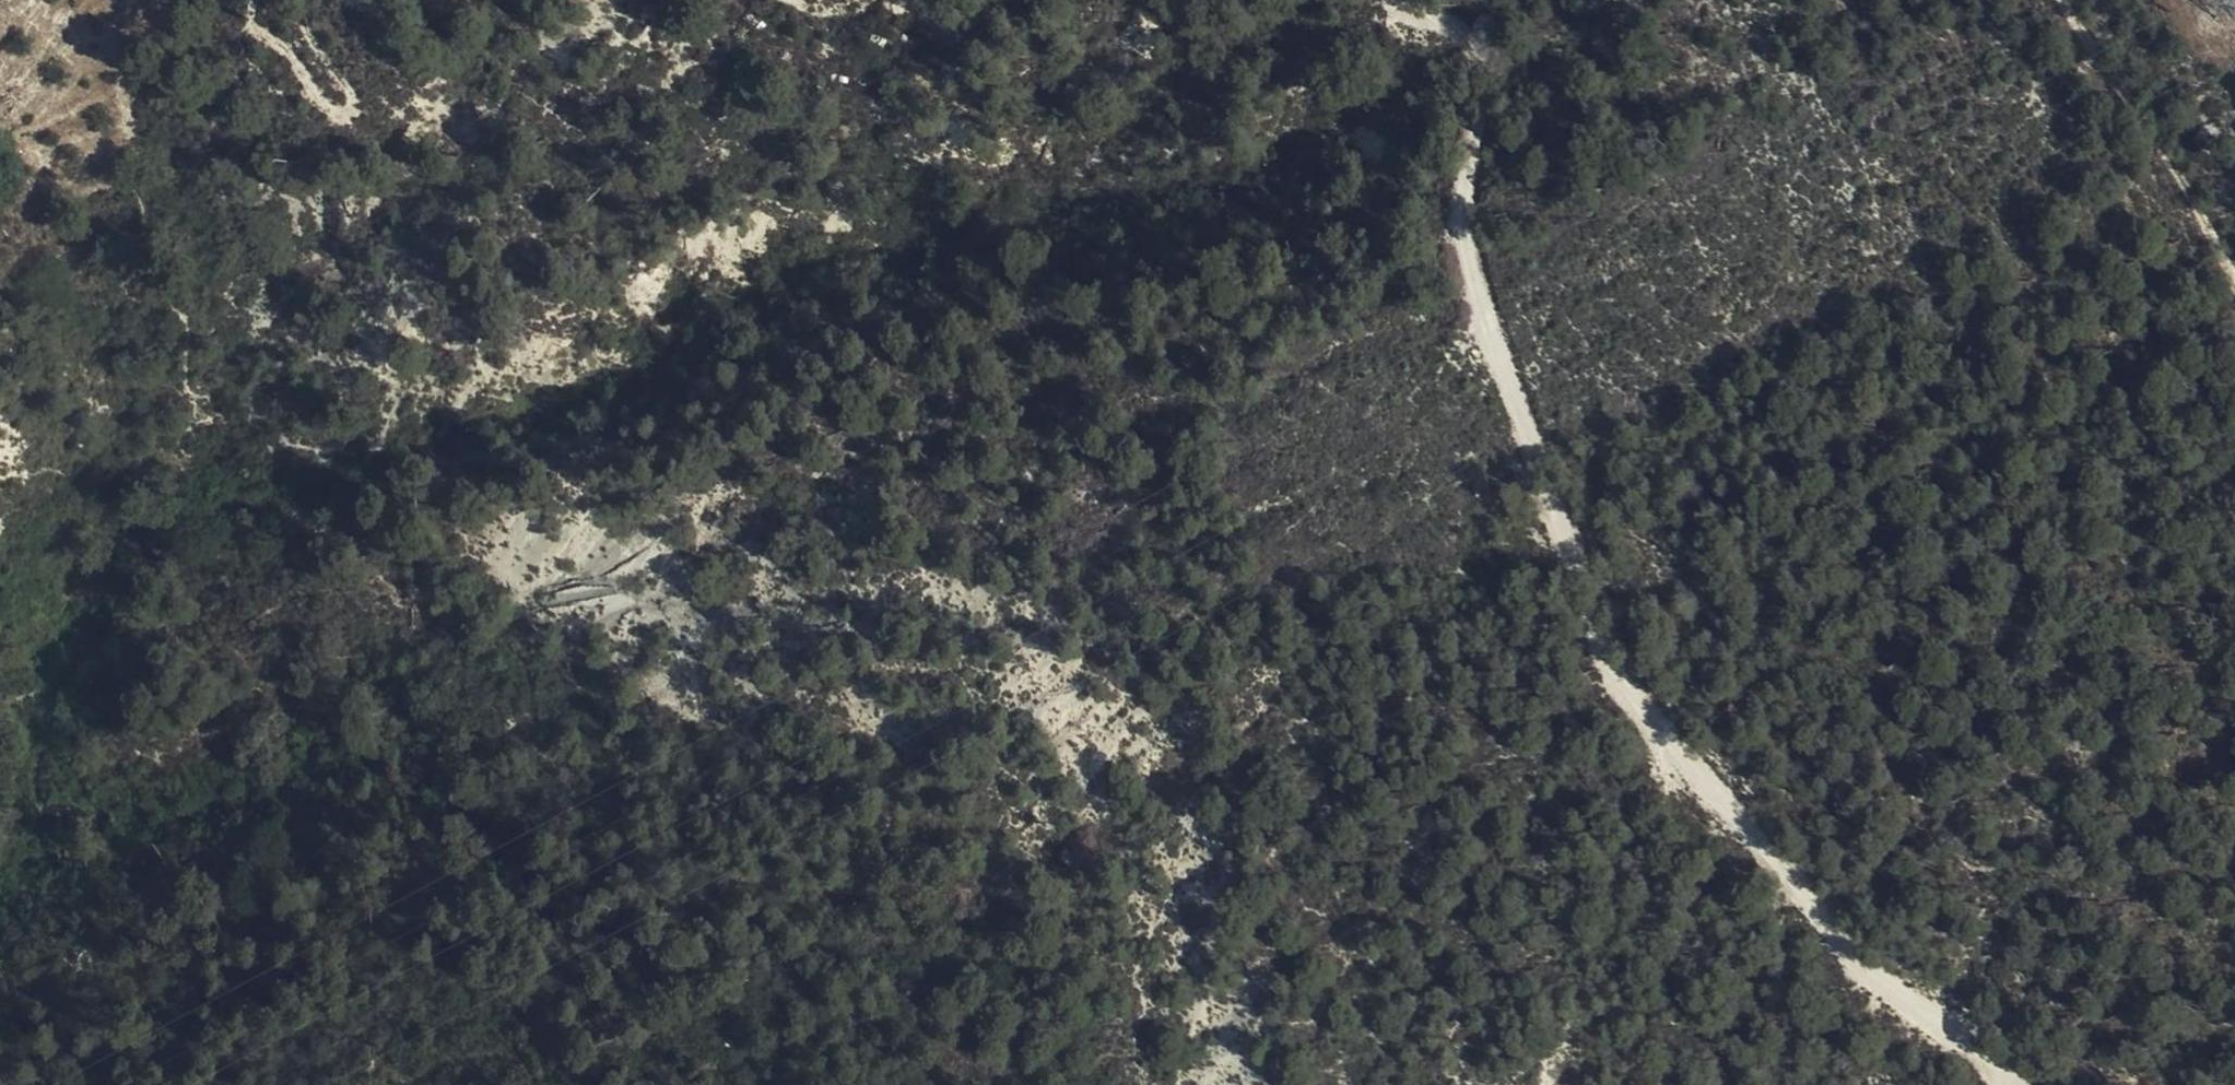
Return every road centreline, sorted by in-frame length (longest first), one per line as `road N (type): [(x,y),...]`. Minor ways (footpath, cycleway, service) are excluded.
road 1 (track): [(2005,1084),(1690,774),(1594,615),(1478,303),(1464,193),(1481,87),(1465,44),(1405,0)]
road 2 (track): [(2076,0),(2234,272)]

